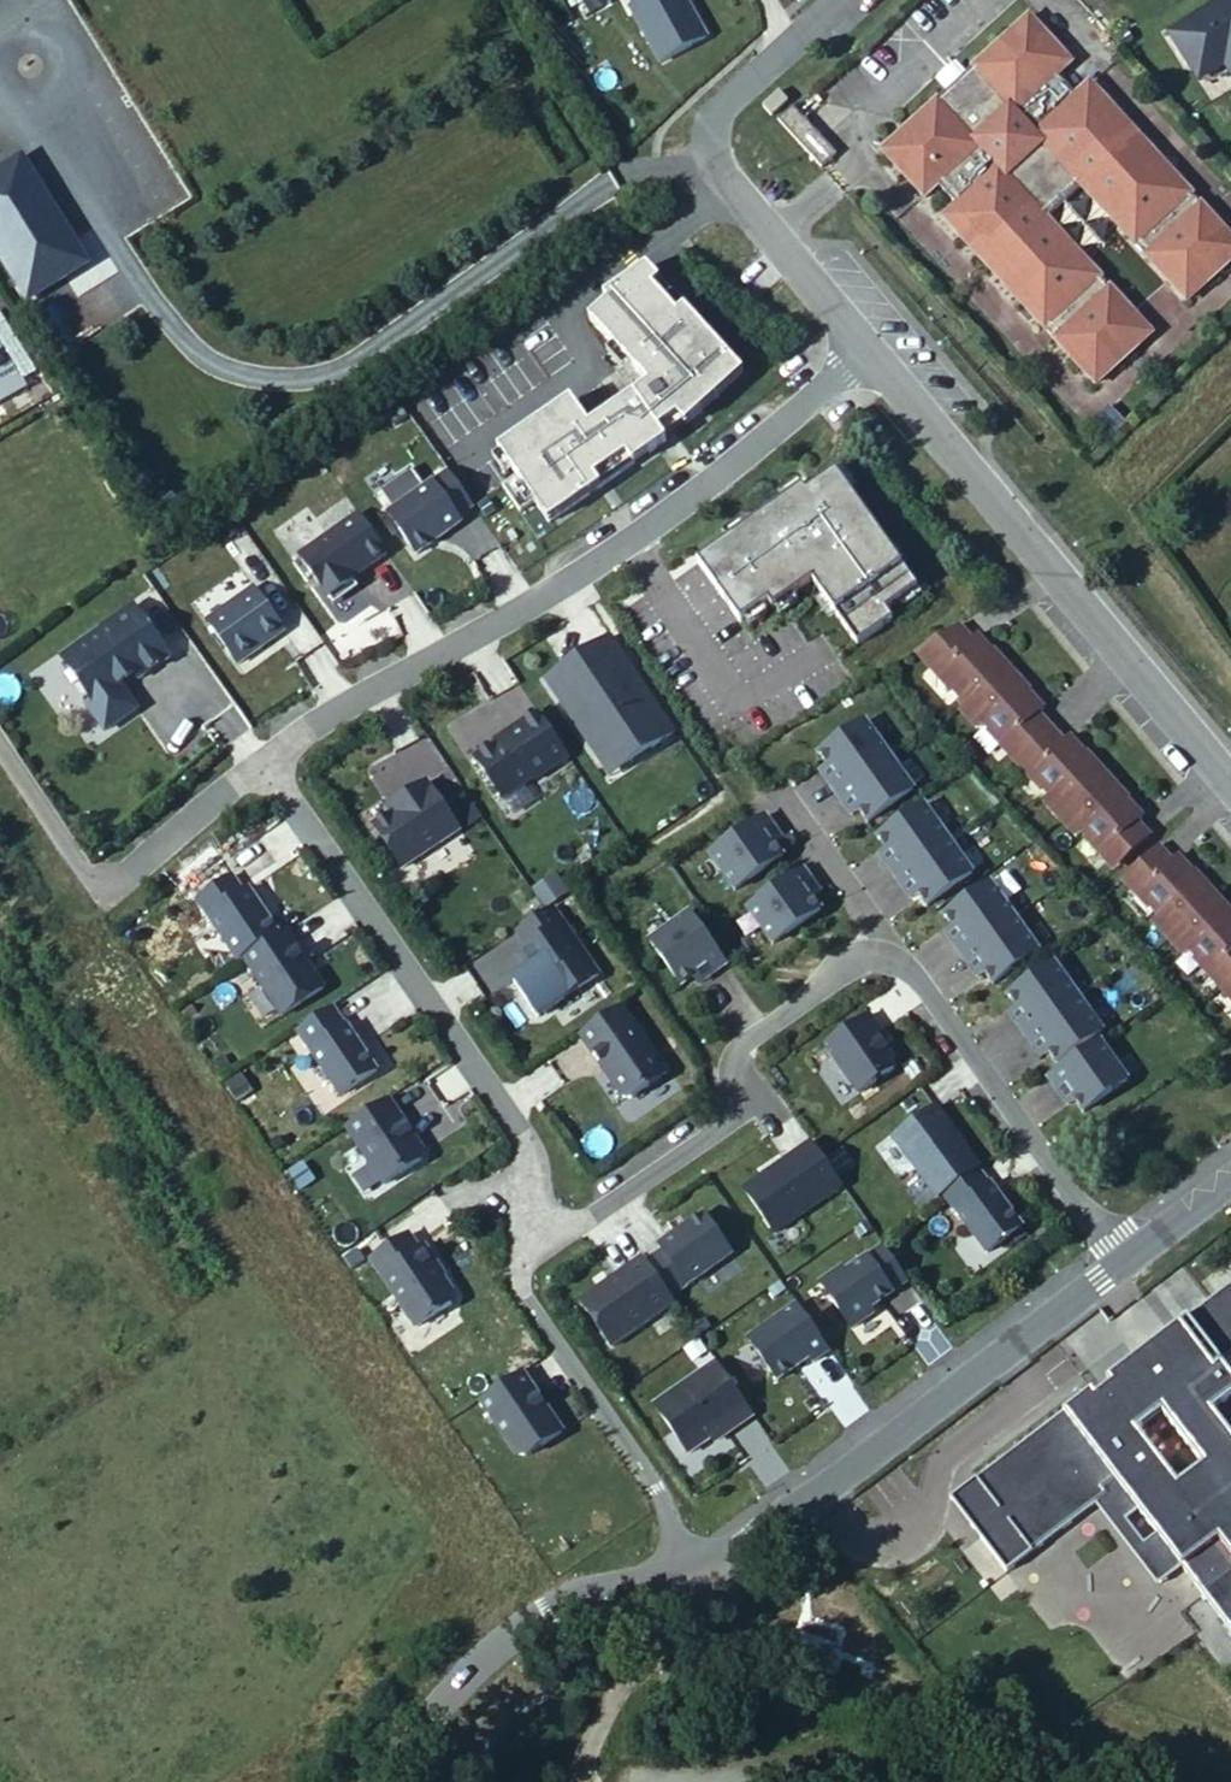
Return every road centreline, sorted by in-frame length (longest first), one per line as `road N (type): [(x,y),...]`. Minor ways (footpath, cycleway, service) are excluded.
road 1 (residential): [(872,364),(1230,787)]
road 2 (residential): [(1119,1265),(732,1554),(683,1565)]
road 3 (residential): [(527,1225),(516,1145),(256,776)]
road 4 (residential): [(527,1225),(575,1235),(736,1128),(740,1053),(901,944)]
road 5 (residential): [(901,944),(636,549)]
road 6 (residential): [(256,776),(636,549)]
road 7 (residential): [(1119,1265),(901,944)]
road 8 (residential): [(683,1565),(520,1293),(527,1225)]
road 9 (residential): [(0,741),(107,897),(256,776)]
road 10 (unclassified): [(391,1781),(423,1726),(515,1628),(617,1570)]
road 11 (residential): [(636,549),(872,364)]
road 12 (residential): [(715,164),(762,236),(872,364)]
road 13 (track): [(577,1781),(577,1765),(660,1577)]
road 14 (residential): [(715,164),(710,132),(794,51)]
road 15 (residential): [(1230,1180),(1119,1265)]

